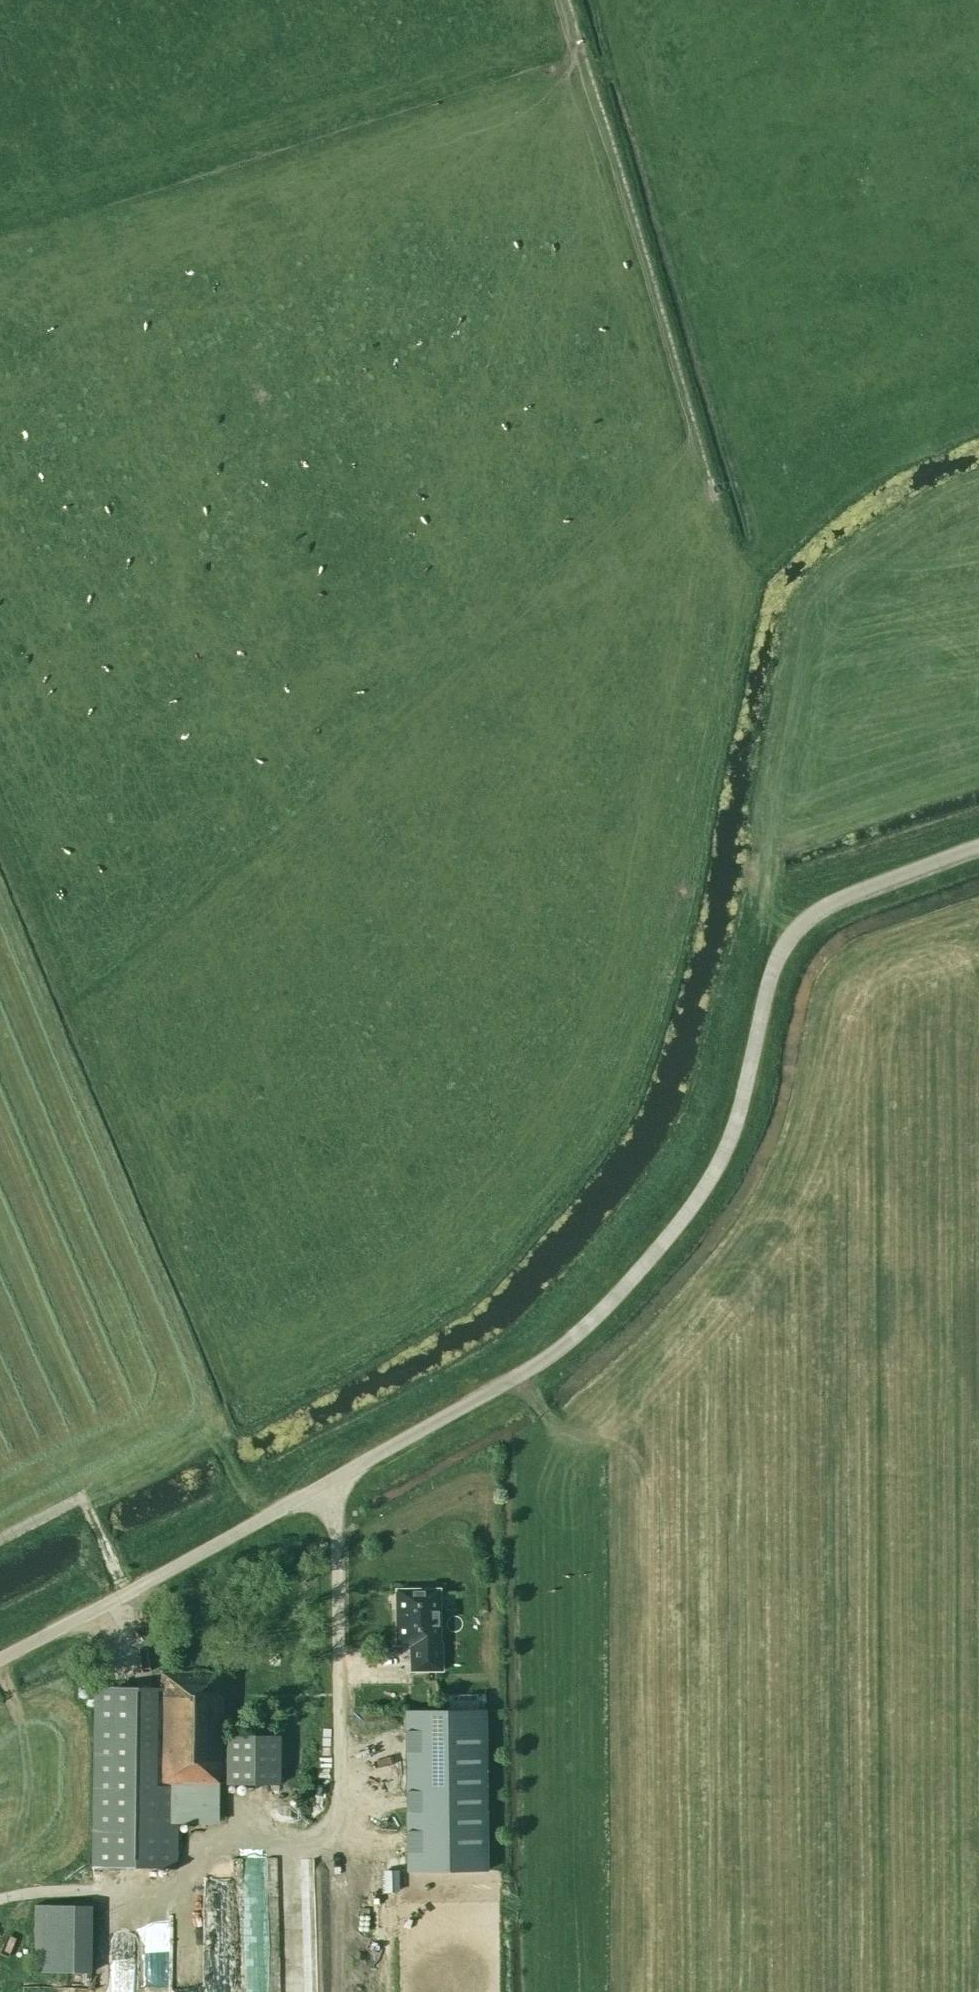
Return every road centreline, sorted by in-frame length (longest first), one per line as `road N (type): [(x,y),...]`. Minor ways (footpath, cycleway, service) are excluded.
road 1 (unclassified): [(978,846),(814,908),(771,976),(737,1123),(710,1183),(670,1238),(550,1354),(0,1655)]
road 2 (track): [(122,1588),(91,1518),(74,1504),(0,1540)]

